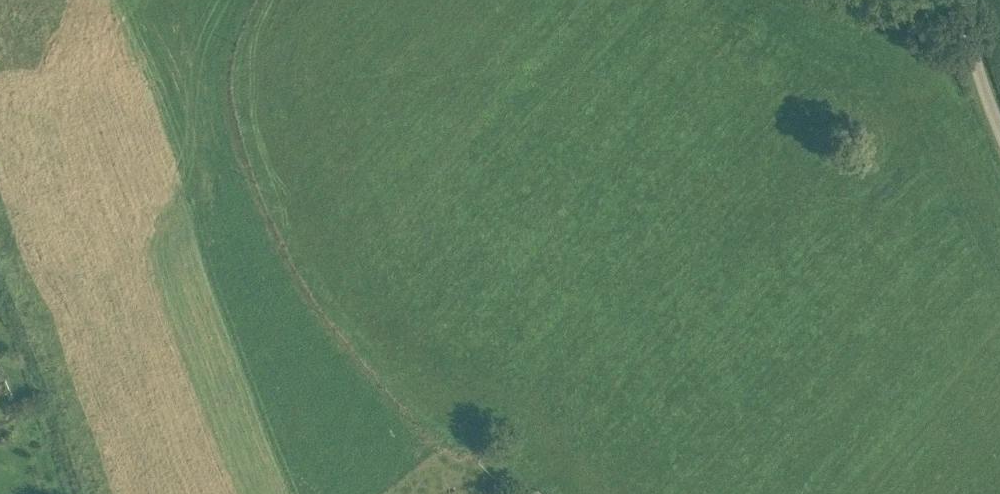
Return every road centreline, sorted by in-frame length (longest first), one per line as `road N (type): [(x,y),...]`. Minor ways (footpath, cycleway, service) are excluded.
road 1 (unclassified): [(962,0),(980,91),(999,132)]

